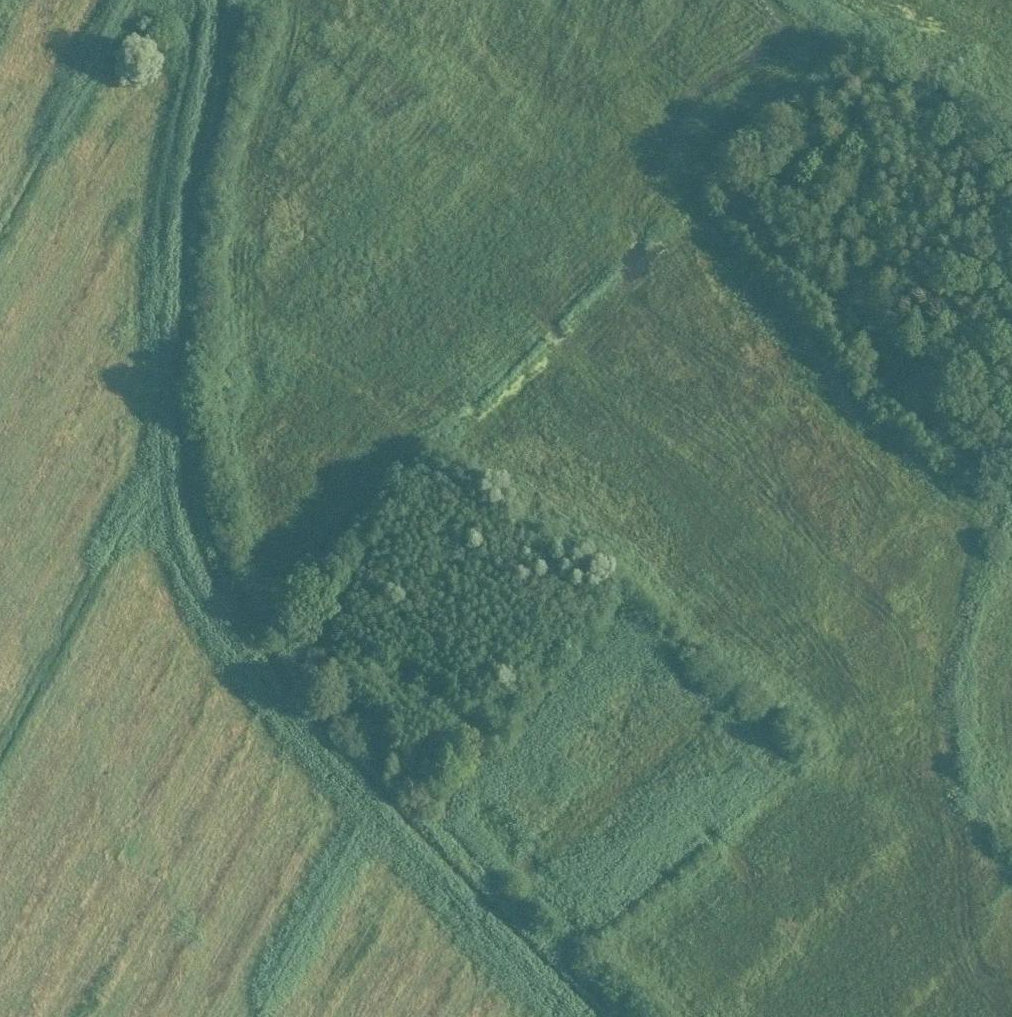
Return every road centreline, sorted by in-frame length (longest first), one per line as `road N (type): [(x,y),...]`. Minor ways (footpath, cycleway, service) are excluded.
road 1 (track): [(610,1016),(391,799),(253,631),(198,529),(187,243),(226,73),(228,0)]

